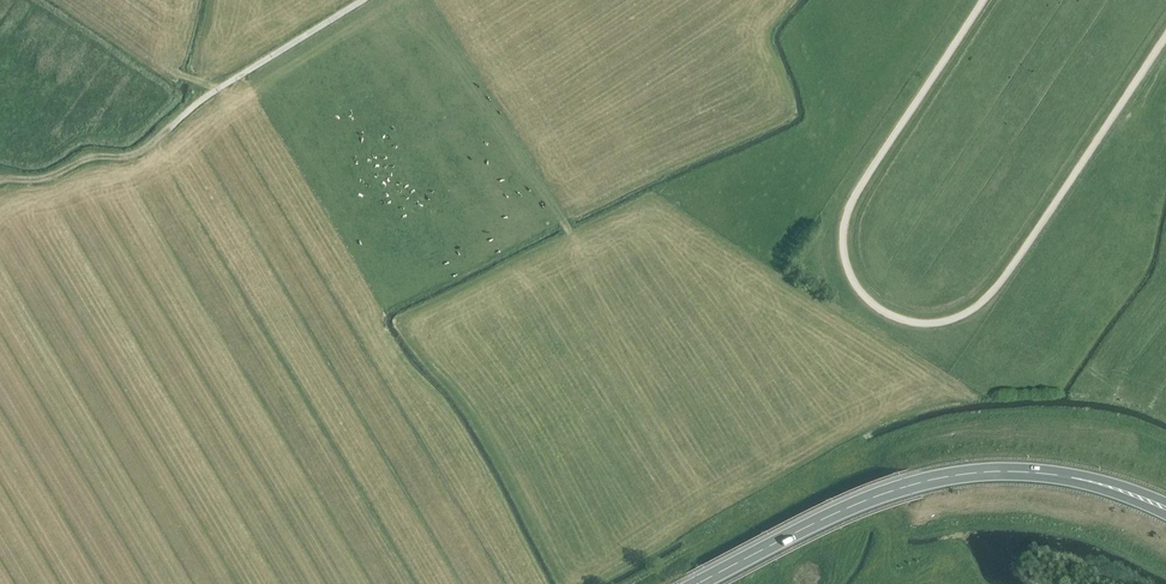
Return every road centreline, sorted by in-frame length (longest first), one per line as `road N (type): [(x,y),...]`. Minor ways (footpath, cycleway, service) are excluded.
road 1 (secondary): [(699,583),(854,506),(960,475),(1032,472),(1160,506)]
road 2 (track): [(0,179),(45,178),(95,156),(148,149),(205,98),(366,0)]

